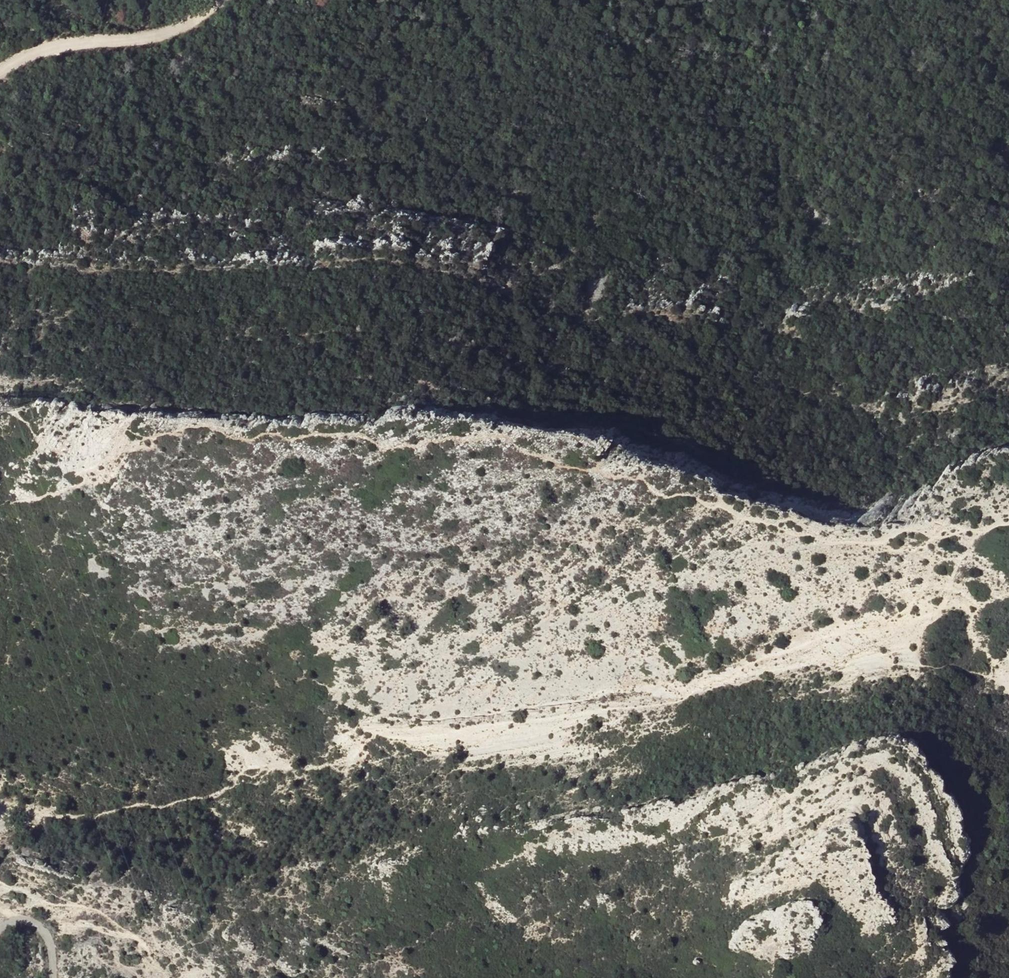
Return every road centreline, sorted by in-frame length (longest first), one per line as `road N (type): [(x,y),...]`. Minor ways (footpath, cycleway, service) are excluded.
road 1 (track): [(0,72),(54,45),(167,33),(220,0)]

